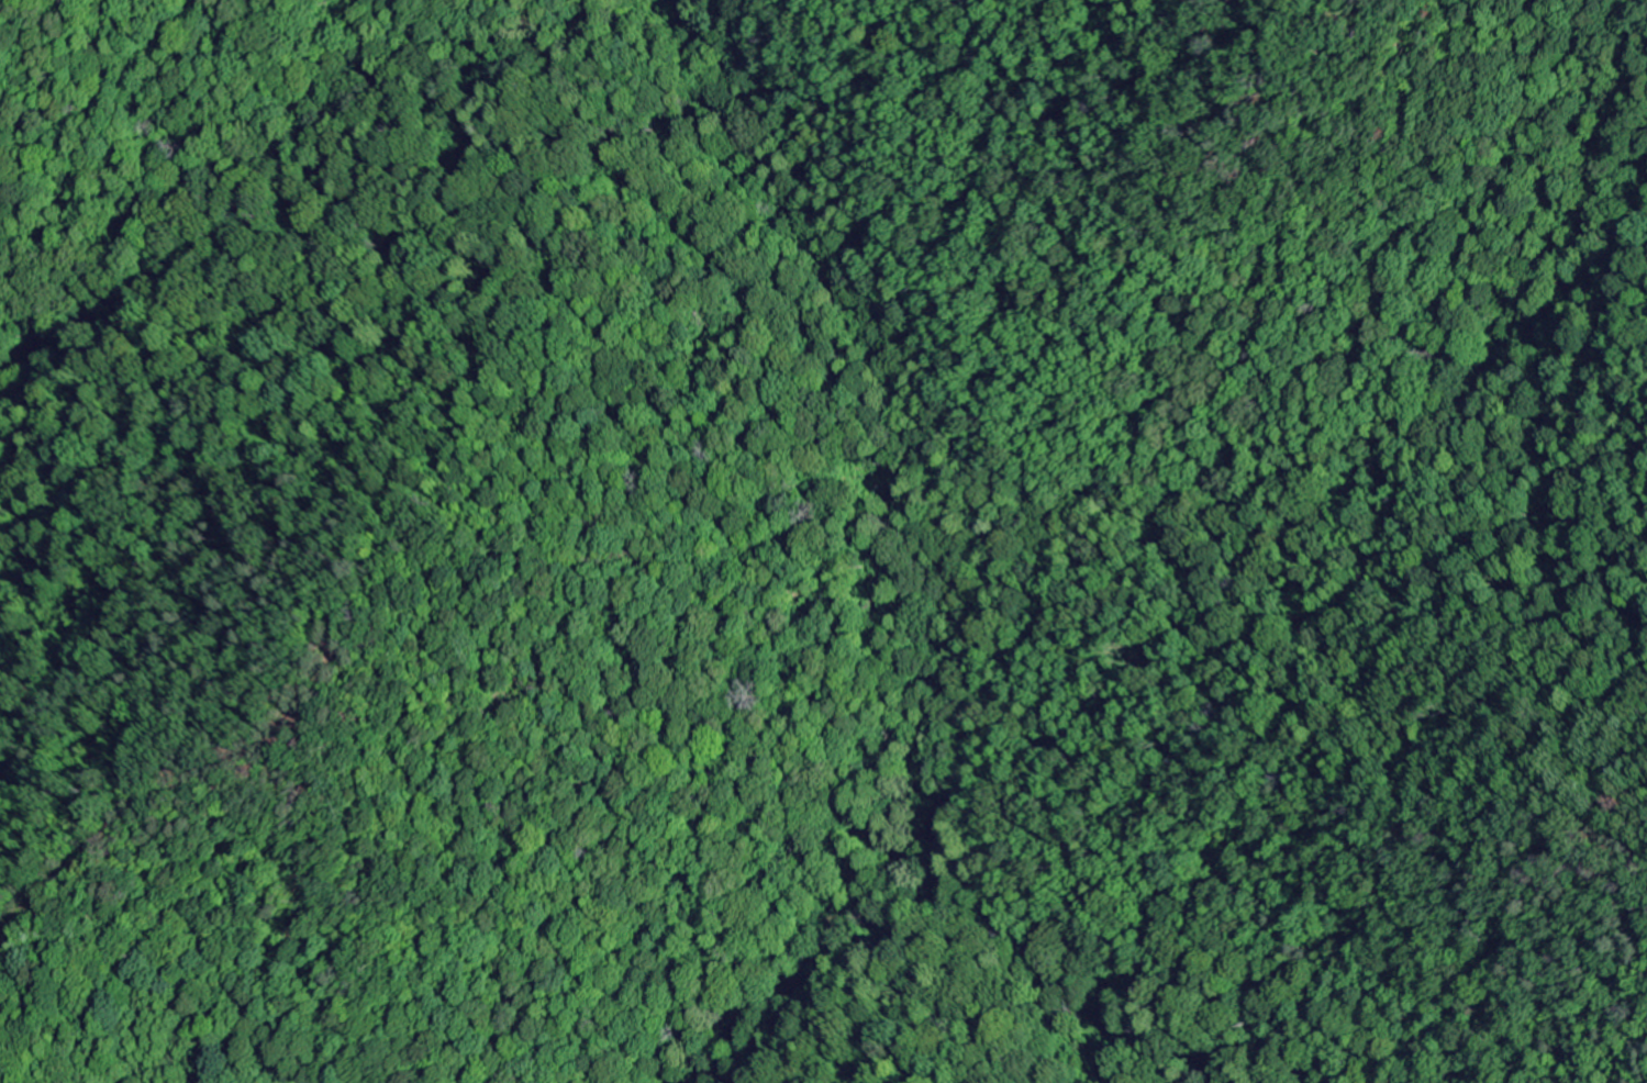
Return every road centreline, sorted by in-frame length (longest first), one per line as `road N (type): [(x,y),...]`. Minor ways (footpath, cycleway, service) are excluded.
road 1 (track): [(0,1005),(33,903),(0,920)]

